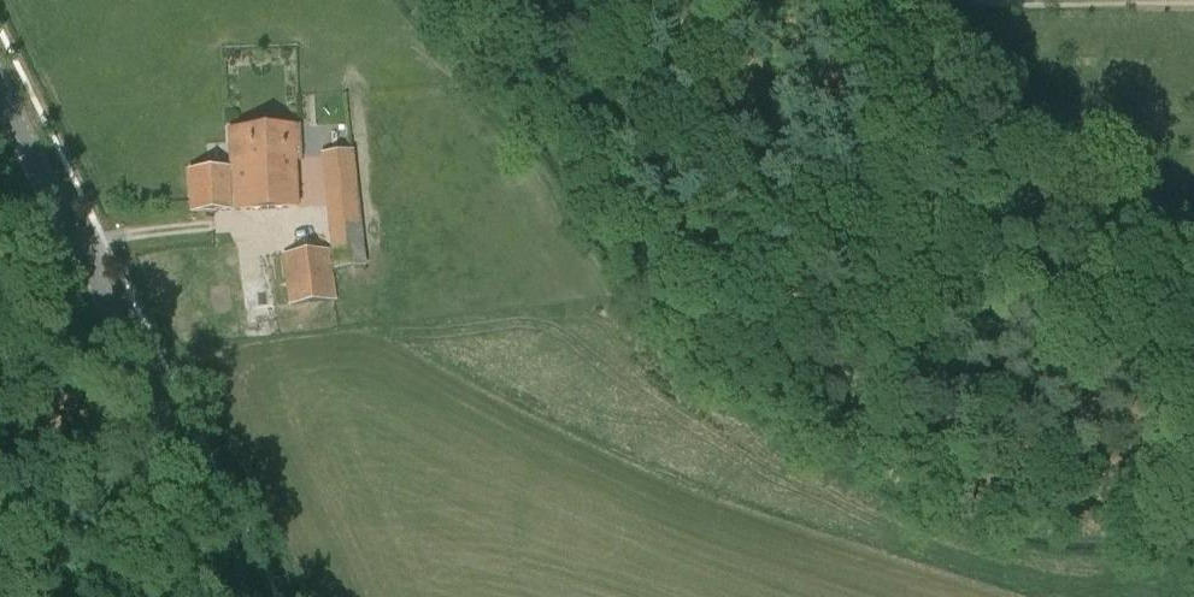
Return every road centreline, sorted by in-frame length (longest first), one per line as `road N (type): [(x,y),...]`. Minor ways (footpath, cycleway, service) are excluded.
road 1 (secondary): [(249,596),(0,89)]
road 2 (track): [(1193,296),(1109,280),(1046,224),(852,0)]
road 3 (track): [(717,0),(618,15),(424,18),(330,88),(316,125)]
road 4 (track): [(1193,1),(970,0)]

